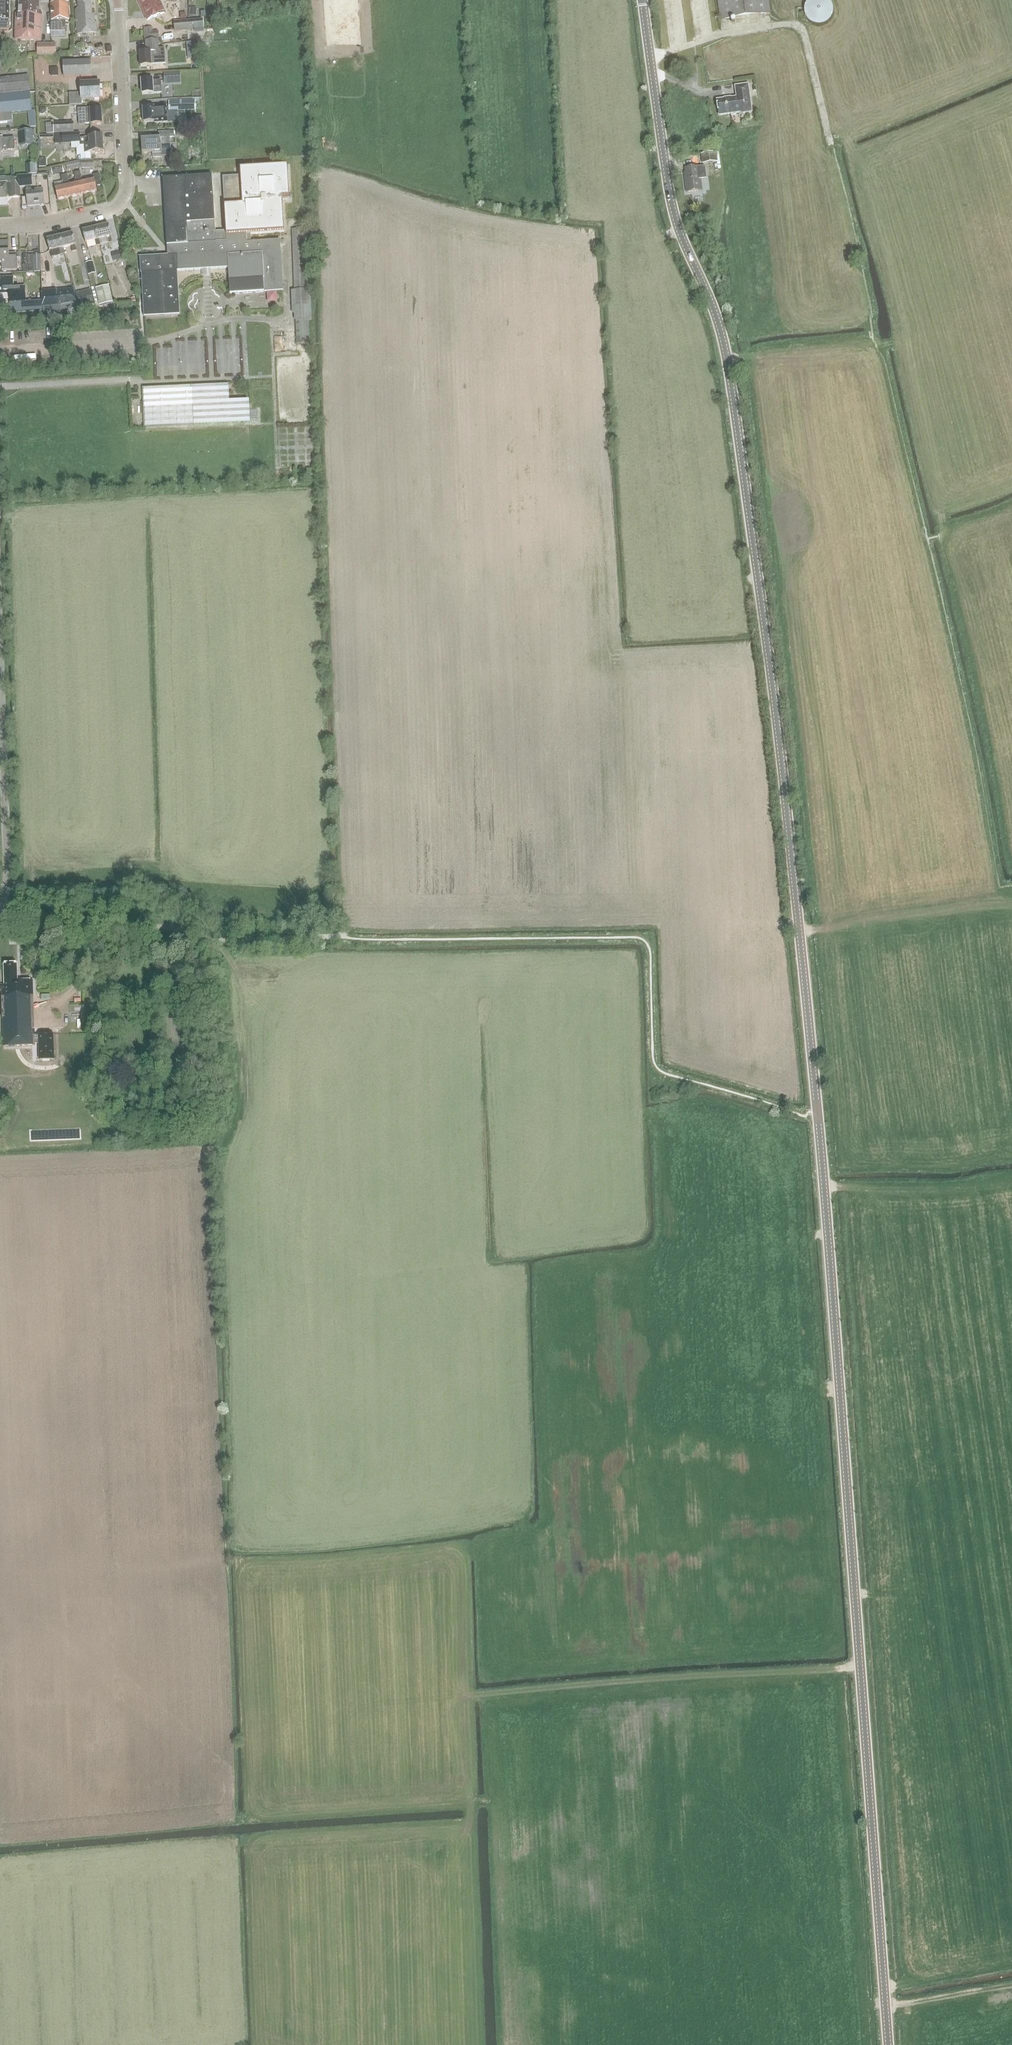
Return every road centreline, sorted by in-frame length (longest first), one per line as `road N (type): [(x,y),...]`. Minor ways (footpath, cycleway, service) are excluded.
road 1 (tertiary): [(888,2044),(817,1111),(777,717),(722,331),(675,223),(642,0)]
road 2 (residential): [(0,227),(55,223),(124,199),(117,0)]
road 3 (unclassified): [(6,909),(0,671)]
road 4 (unclassified): [(6,909),(116,929),(177,929),(217,942)]

